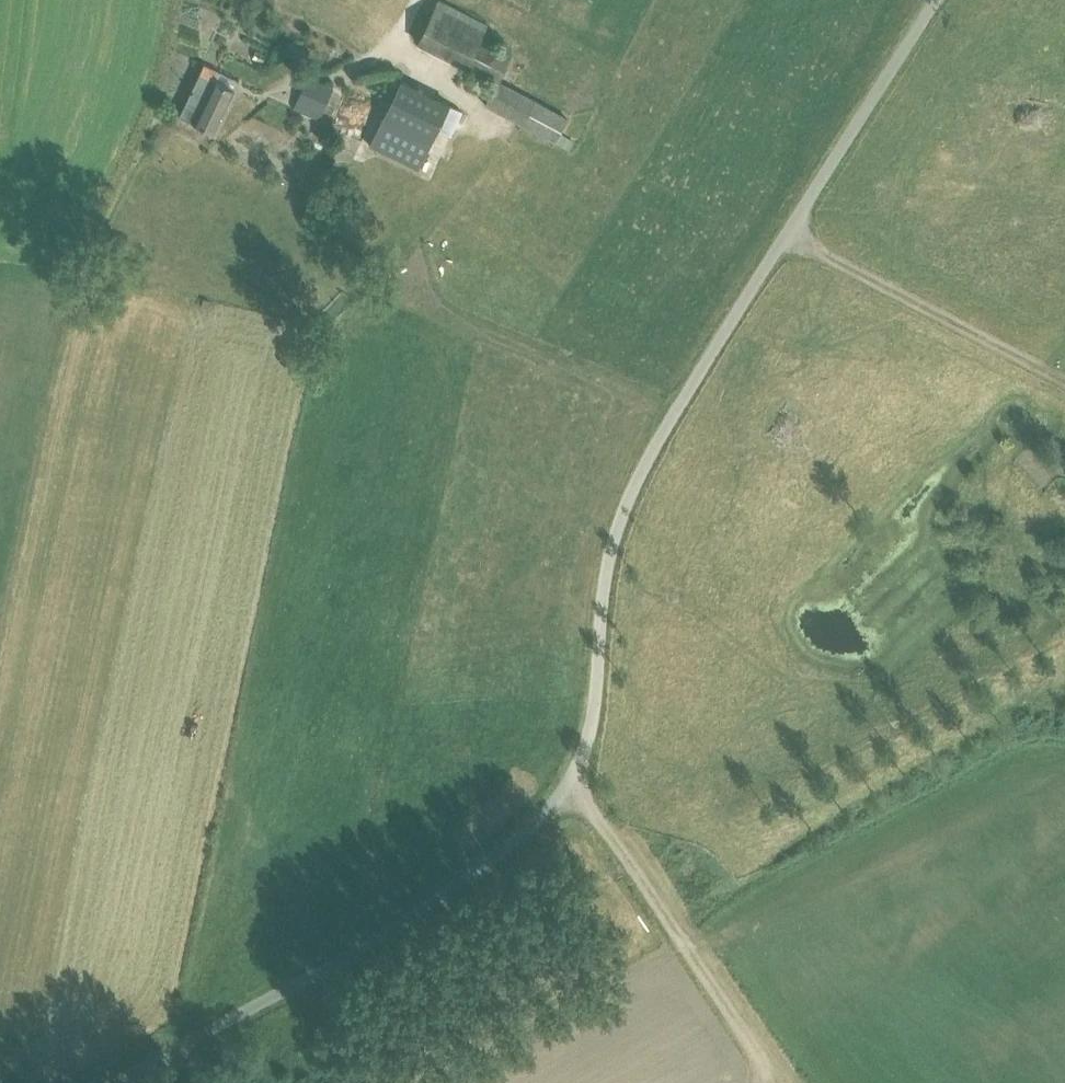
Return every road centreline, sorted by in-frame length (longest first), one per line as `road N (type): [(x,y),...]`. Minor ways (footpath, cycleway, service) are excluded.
road 1 (unclassified): [(566,789),(587,743),(606,577),(635,482),(934,0)]
road 2 (unclassified): [(111,1082),(421,909),(496,858),(566,789)]
road 3 (unclassified): [(774,1082),(578,795),(566,789)]
road 4 (track): [(0,608),(67,272)]

